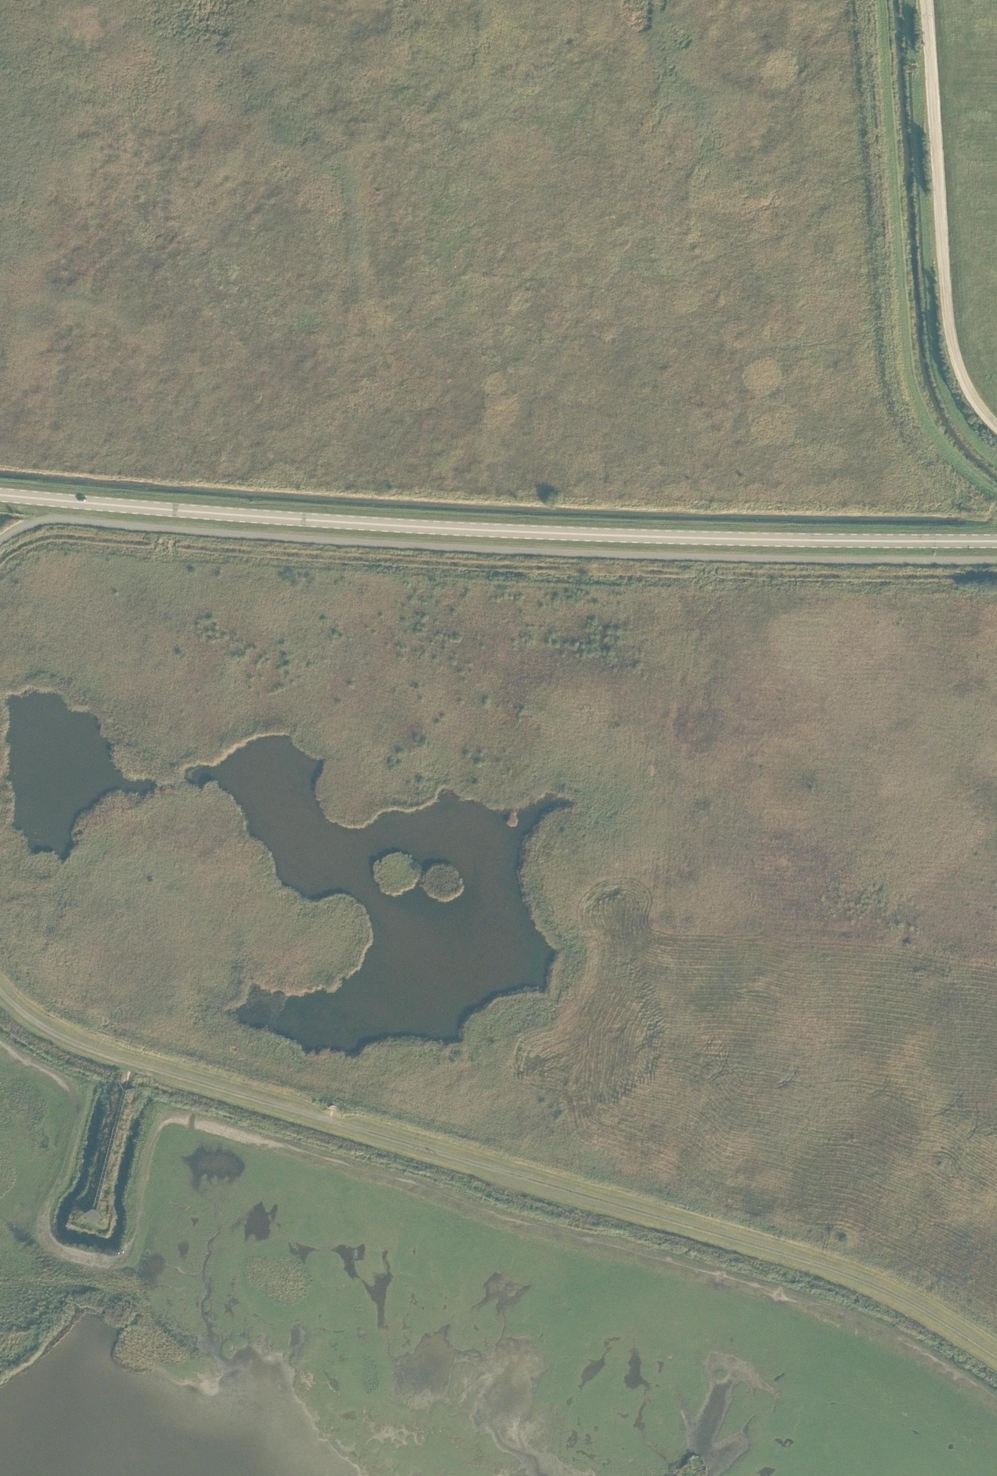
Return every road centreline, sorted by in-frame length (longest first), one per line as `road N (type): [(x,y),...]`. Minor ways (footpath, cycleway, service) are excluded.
road 1 (track): [(996,1352),(918,1303),(819,1265),(79,1044),(0,990)]
road 2 (unclassified): [(0,540),(18,527),(67,518),(512,548),(996,559)]
road 3 (primary): [(996,539),(477,529),(0,493)]
road 4 (track): [(925,0),(952,345),(972,391),(996,421)]

